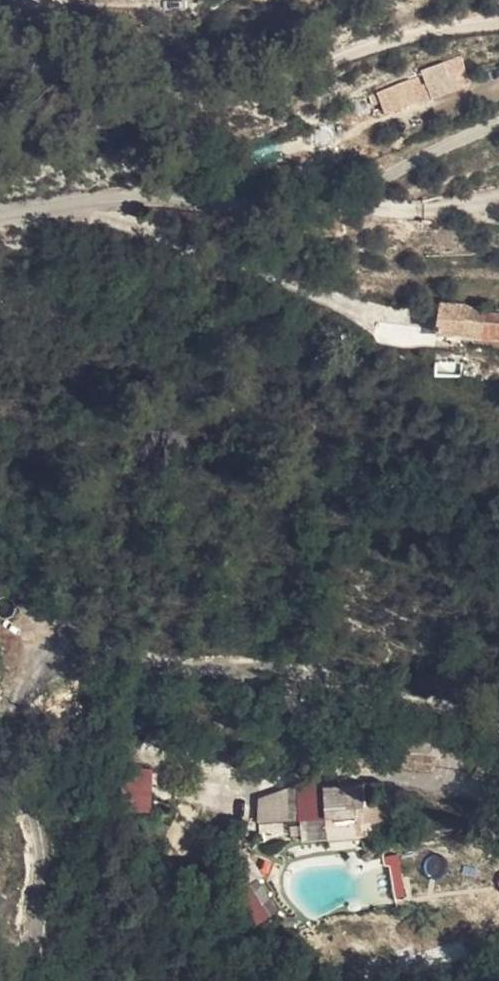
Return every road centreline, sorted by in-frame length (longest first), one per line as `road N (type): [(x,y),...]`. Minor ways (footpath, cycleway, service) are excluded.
road 1 (track): [(21,980),(38,911),(36,843),(15,758),(14,670),(39,630),(93,632),(172,666),(300,673),(498,731)]
road 2 (unclassified): [(498,124),(330,197),(90,231),(0,232)]
road 3 (track): [(0,63),(179,89),(256,82),(445,26),(498,19)]

